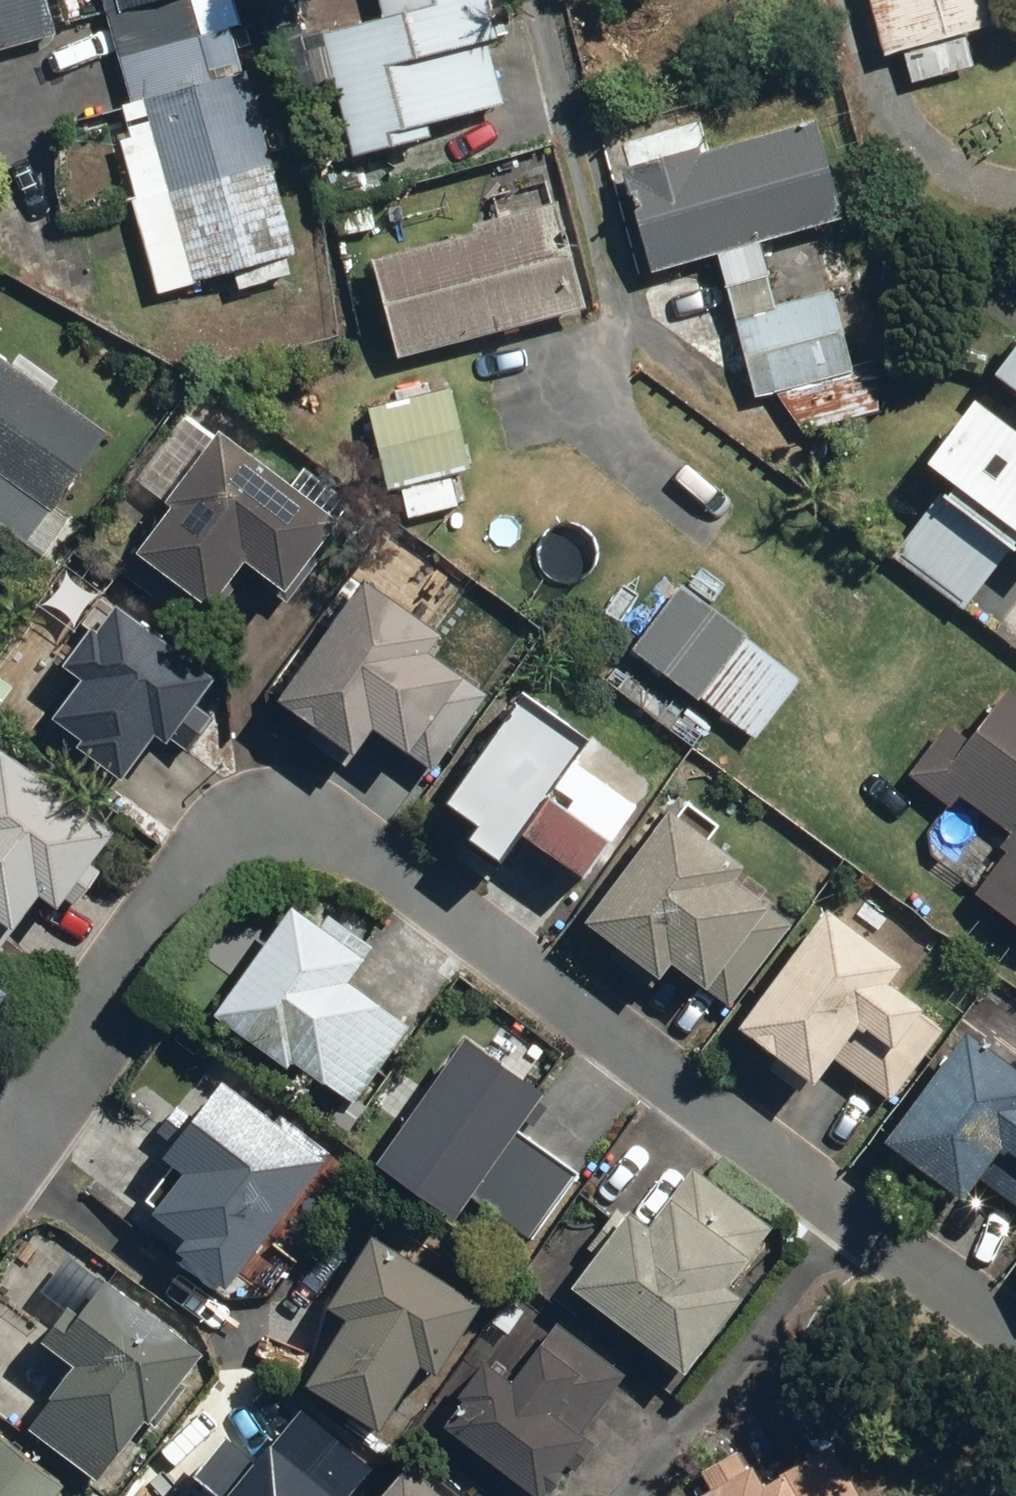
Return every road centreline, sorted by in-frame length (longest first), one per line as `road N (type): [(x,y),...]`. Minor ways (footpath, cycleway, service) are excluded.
road 1 (residential): [(0,1157),(228,829),(284,808),(338,832),(1015,1344)]

